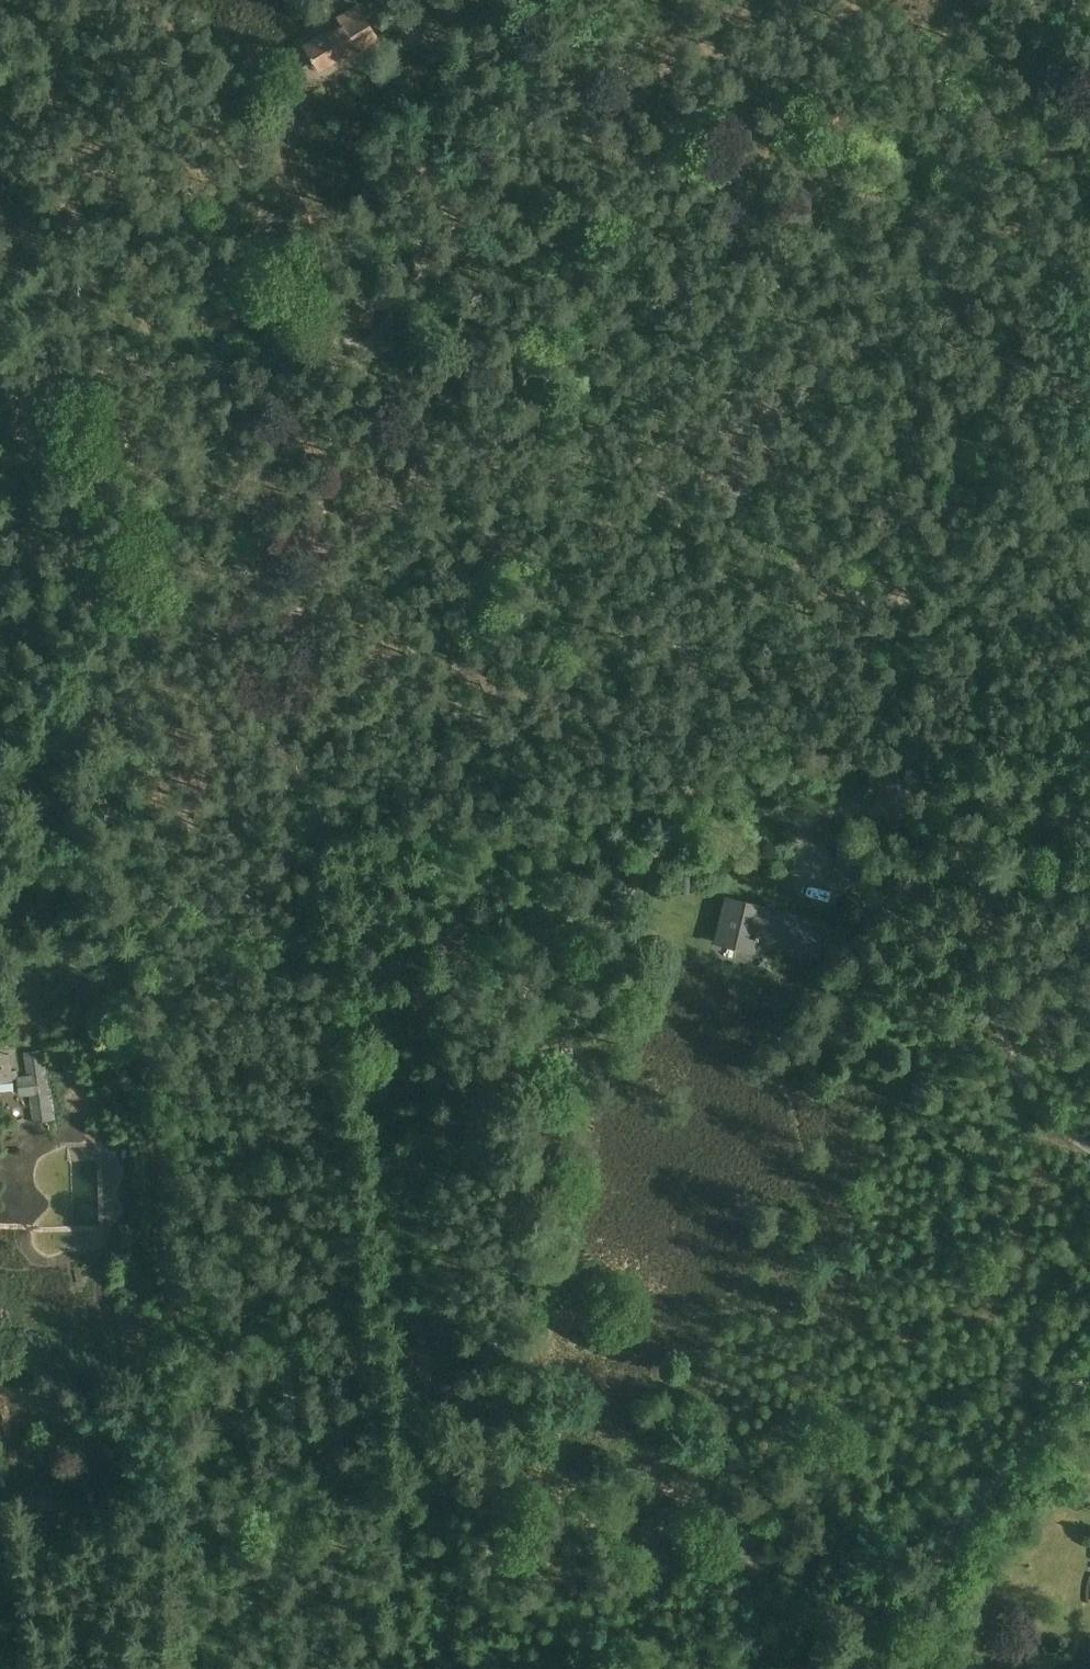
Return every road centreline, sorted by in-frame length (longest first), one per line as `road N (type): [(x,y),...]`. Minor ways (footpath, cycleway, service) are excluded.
road 1 (unclassified): [(849,1668),(1089,1369)]

